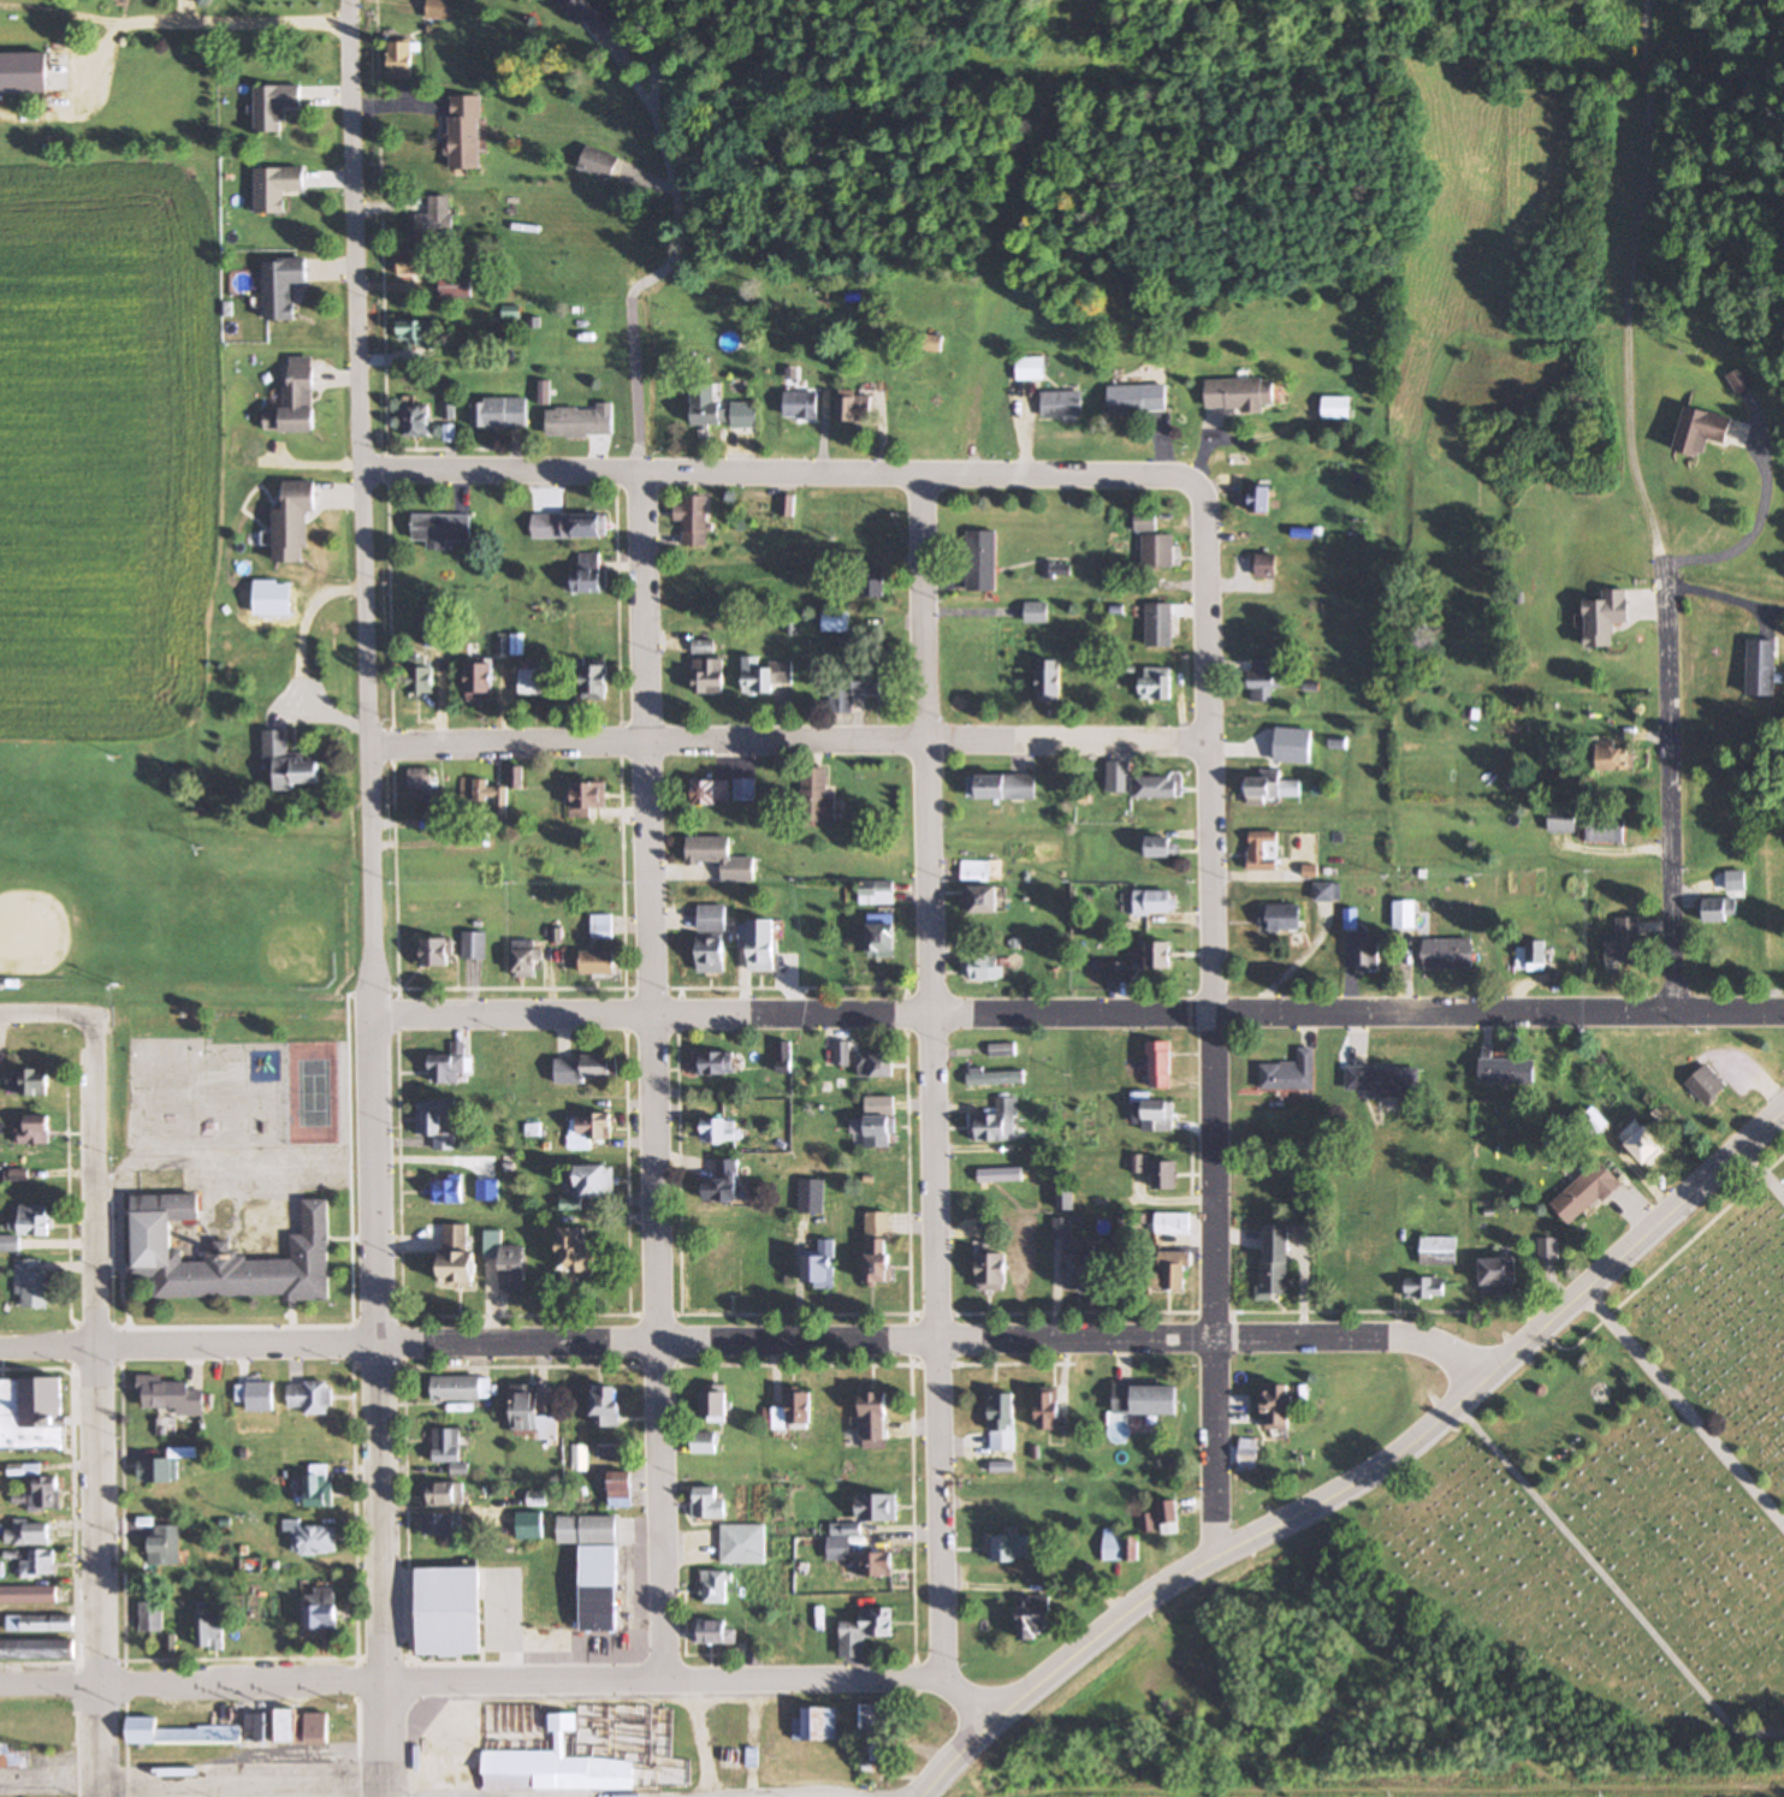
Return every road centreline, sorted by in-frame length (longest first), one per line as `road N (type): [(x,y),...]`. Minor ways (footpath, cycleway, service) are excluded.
road 1 (residential): [(385,1796),(353,0)]
road 2 (residential): [(659,1685),(648,468),(632,306),(618,271)]
road 3 (residential): [(1783,1013),(377,1012)]
road 4 (residential): [(935,1777),(942,1686),(920,472)]
road 5 (residential): [(1531,1342),(377,1342)]
road 6 (primary): [(918,1796),(1025,1697),(1140,1612),(1373,1477),(1438,1428),(1783,1114)]
road 7 (residential): [(1213,1564),(1216,1009),(1208,527),(1201,504)]
road 8 (residential): [(1201,504),(1190,487),(1162,474),(363,468)]
road 9 (residential): [(1211,745),(371,748)]
road 10 (residential): [(107,1796),(89,1019)]
road 11 (residential): [(384,1683),(942,1686)]
road 12 (residential): [(1675,1013),(1661,556)]
road 13 (residential): [(384,1683),(0,1689)]
road 14 (residential): [(377,1342),(0,1345)]

